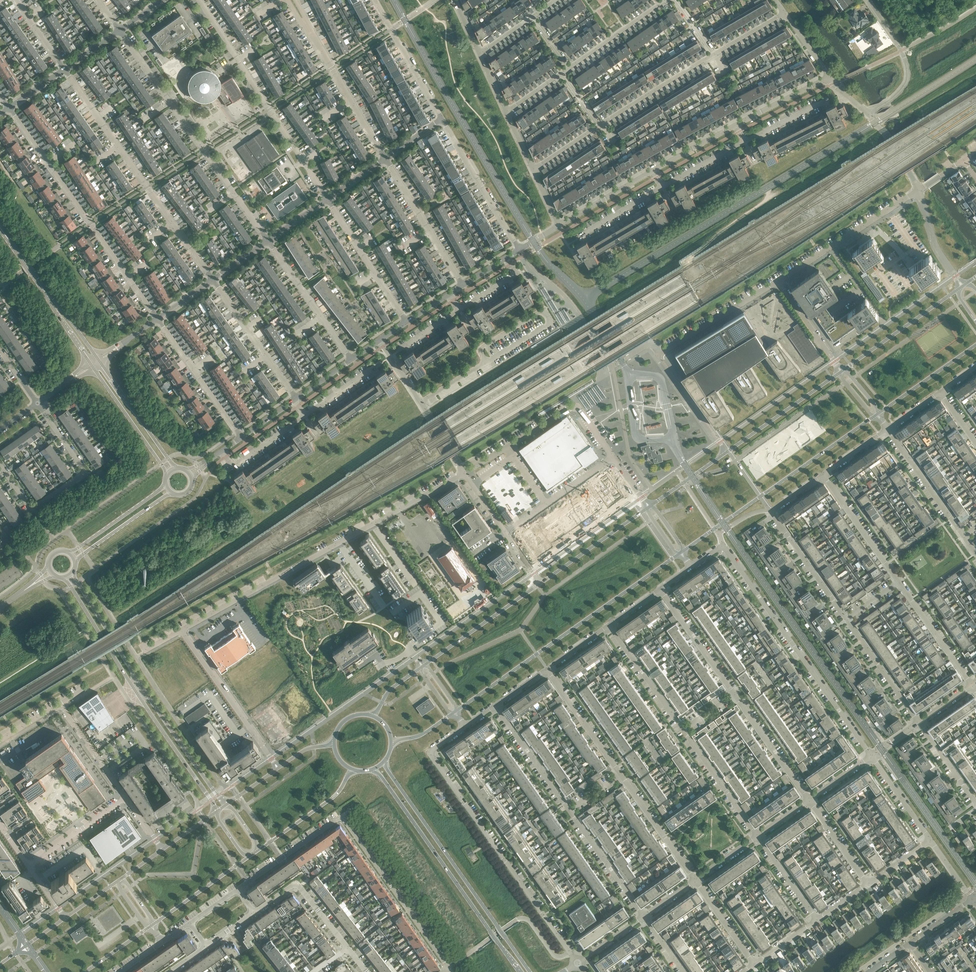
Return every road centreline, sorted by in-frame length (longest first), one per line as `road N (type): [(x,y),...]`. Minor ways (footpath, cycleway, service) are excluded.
road 1 (residential): [(559,226),(829,77)]
road 2 (residential): [(465,727),(430,753),(577,963)]
road 3 (residential): [(871,756),(723,546),(691,568)]
road 4 (secondary): [(458,709),(677,555)]
road 5 (residential): [(269,241),(119,31)]
road 6 (residential): [(158,318),(9,108)]
road 7 (residential): [(213,279),(64,70)]
road 8 (residential): [(778,282),(661,355),(723,455)]
road 9 (secondary): [(529,971),(384,761)]
road 10 (secondary): [(371,770),(518,971)]
road 11 (residential): [(642,498),(576,409),(464,473)]
road 12 (residential): [(327,200),(199,0)]
road 13 (secondary): [(685,550),(873,417)]
road 14 (residential): [(846,619),(771,511),(823,475)]
road 15 (residential): [(448,968),(338,819)]
road 16 (residential): [(339,544),(181,631)]
road 17 (residential): [(181,631),(278,768)]
road 18 (residential): [(918,191),(778,282)]
road 19 (residential): [(379,341),(464,473)]
road 20 (residential): [(385,159),(305,24)]
road 21 (residential): [(442,119),(520,249)]
road 22 (residential): [(32,510),(85,472),(37,404)]
road 23 (secondary): [(226,805),(140,684)]
road 24 (secondary): [(134,689),(217,812)]
road 25 (residential): [(462,285),(385,159)]
road 26 (residential): [(242,438),(158,318)]
road 27 (residential): [(297,399),(213,279)]
road 28 (residential): [(352,360),(269,241)]
road 29 (residential): [(407,321),(327,200)]
road 30 (secondary): [(838,373),(723,455)]
road 31 (secondary): [(540,583),(426,664)]
road 32 (secondary): [(957,290),(845,369)]
road 33 (residential): [(375,0),(442,119)]
road 34 (residential): [(599,126),(714,55)]
road 35 (residential): [(464,473),(540,583)]
road 36 (secondary): [(65,577),(134,689)]
road 37 (residential): [(348,948),(295,885),(254,912)]
road 38 (residential): [(899,582),(823,475)]
road 39 (secondary): [(176,470),(101,363)]
road 40 (secondary): [(140,684),(72,573)]
road 41 (secondary): [(93,368),(168,474)]
road 42 (residential): [(963,537),(888,431)]
road 43 (residential): [(644,916),(569,810)]
road 44 (residential): [(758,836),(683,730)]
road 45 (residential): [(809,800),(735,694)]
road 46 (residential): [(695,880),(621,774)]
road 47 (residential): [(735,694),(660,589)]
road 48 (secondary): [(645,509),(540,583)]
road 49 (residential): [(621,774),(547,669)]
road 50 (residential): [(683,730),(609,625)]
road 51 (residential): [(569,810),(495,706)]
road 52 (residential): [(919,723),(846,619)]
road 53 (residential): [(972,685),(899,582)]
road 54 (secondary): [(258,850),(337,794),(353,770)]
road 55 (residential): [(238,889),(338,819)]

